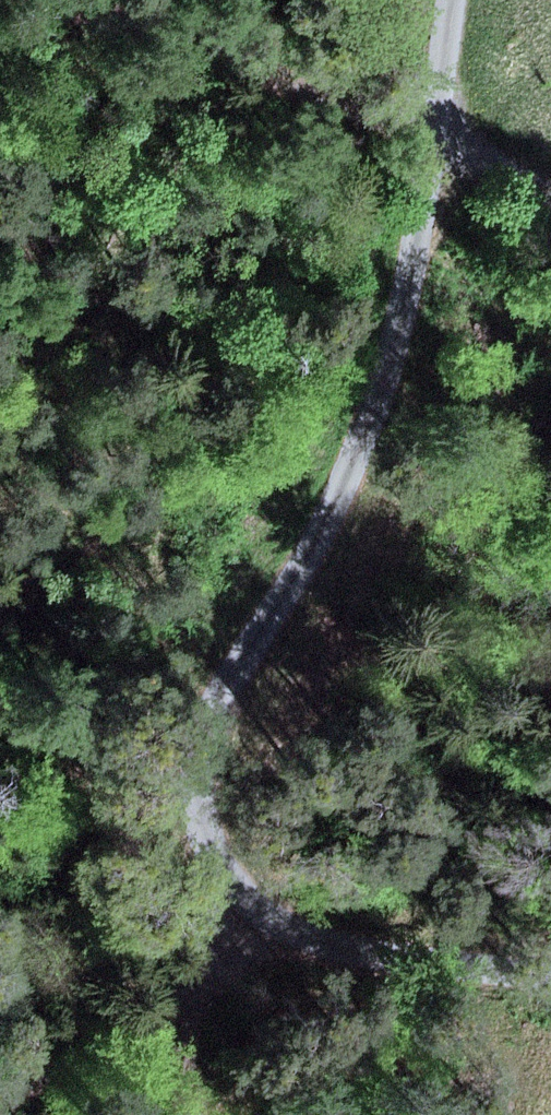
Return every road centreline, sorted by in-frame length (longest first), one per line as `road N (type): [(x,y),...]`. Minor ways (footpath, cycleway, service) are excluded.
road 1 (track): [(550,980),(373,957),(278,923),(225,875),(198,809),(215,704),(329,519),(394,347),(418,231),(448,0)]
road 2 (track): [(550,200),(429,156),(157,26),(70,0)]
road 3 (track): [(278,923),(135,1029),(31,1072),(0,1096)]

